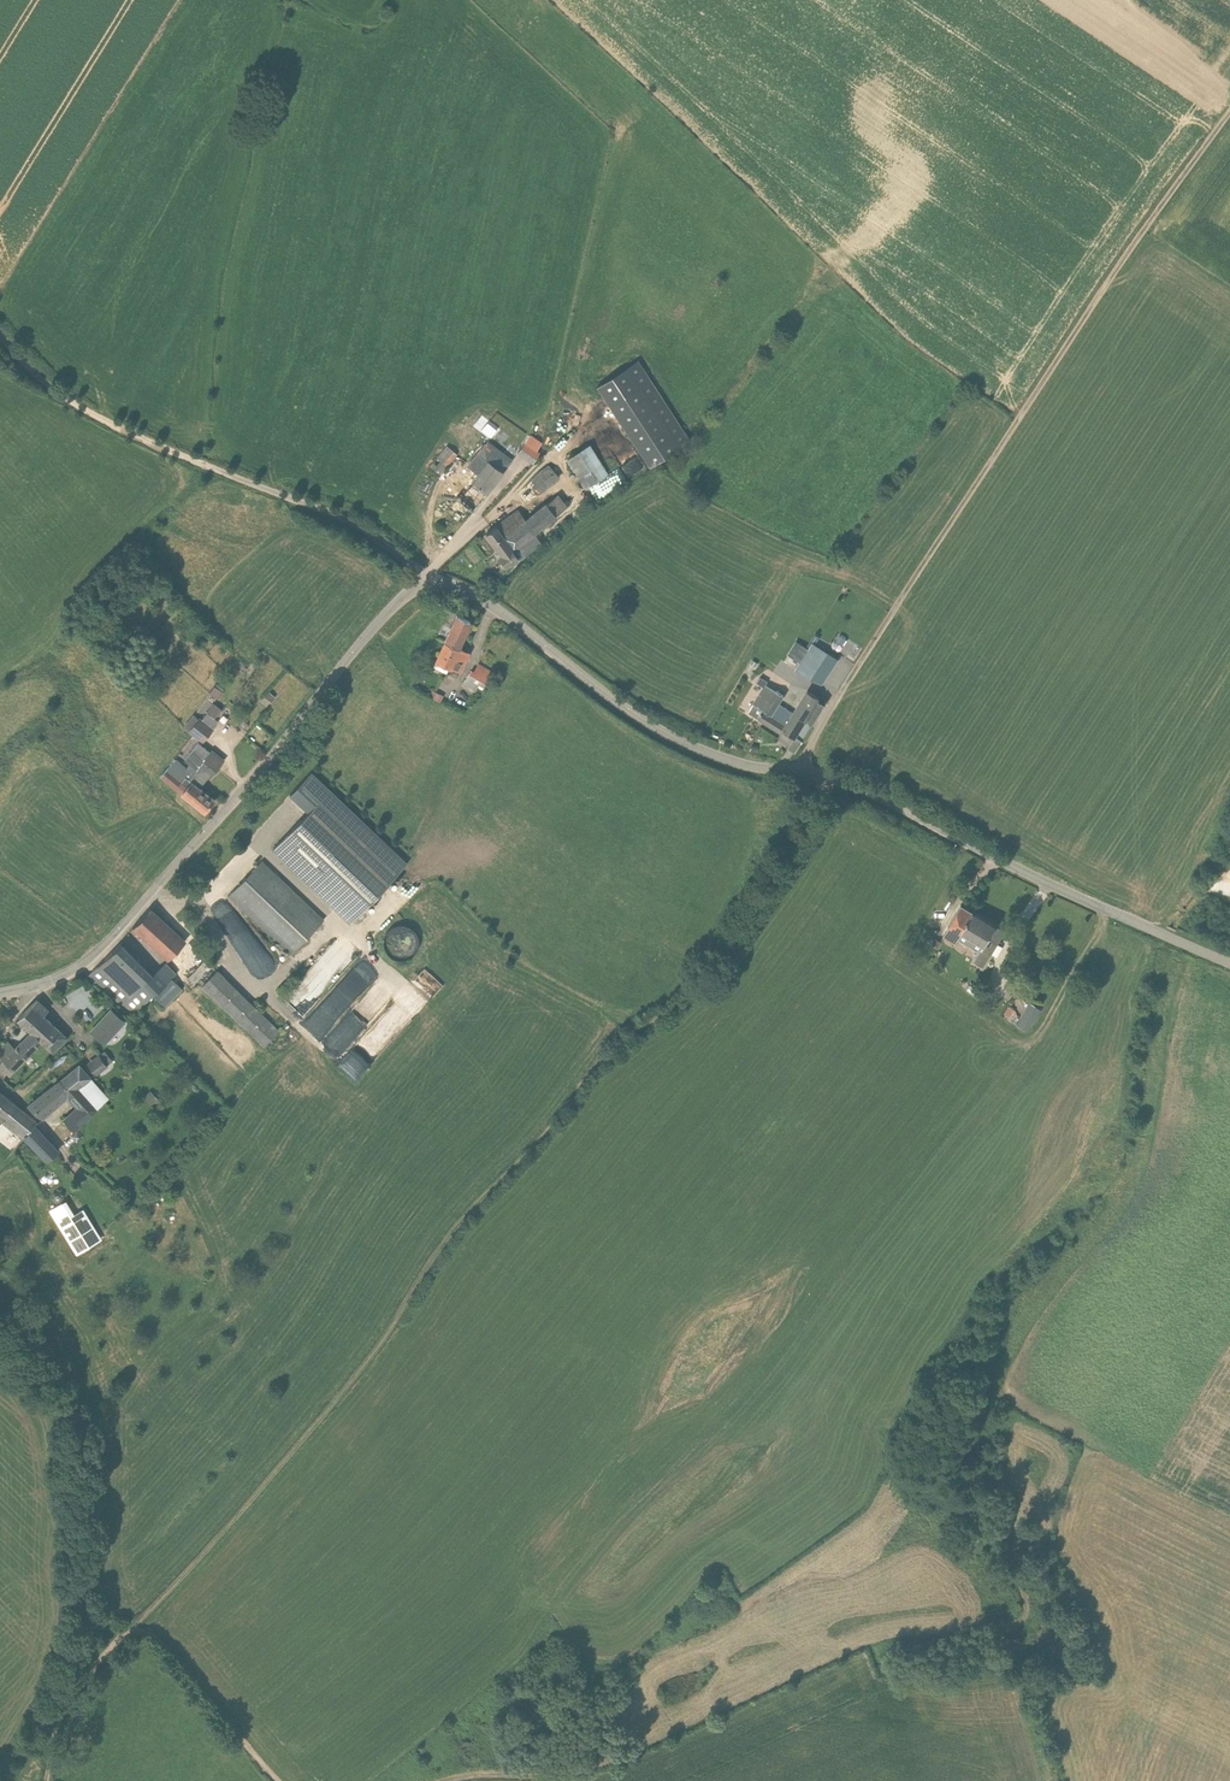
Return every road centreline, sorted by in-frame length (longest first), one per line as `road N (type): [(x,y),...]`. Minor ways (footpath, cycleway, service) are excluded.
road 1 (unclassified): [(1229,963),(854,786),(691,746),(629,713),(472,593),(428,577),(364,639),(107,942),(76,969),(38,985)]
road 2 (track): [(125,1633),(368,1362),(456,1227),(592,1069),(705,978),(791,849),(824,775)]
road 3 (track): [(1229,111),(1102,291),(796,771)]
road 4 (track): [(428,577),(325,511),(89,412),(40,379),(0,335)]
road 5 (track): [(86,1614),(77,1417),(44,1352),(0,1309)]
road 6 (track): [(125,1633),(164,1647),(278,1780)]

